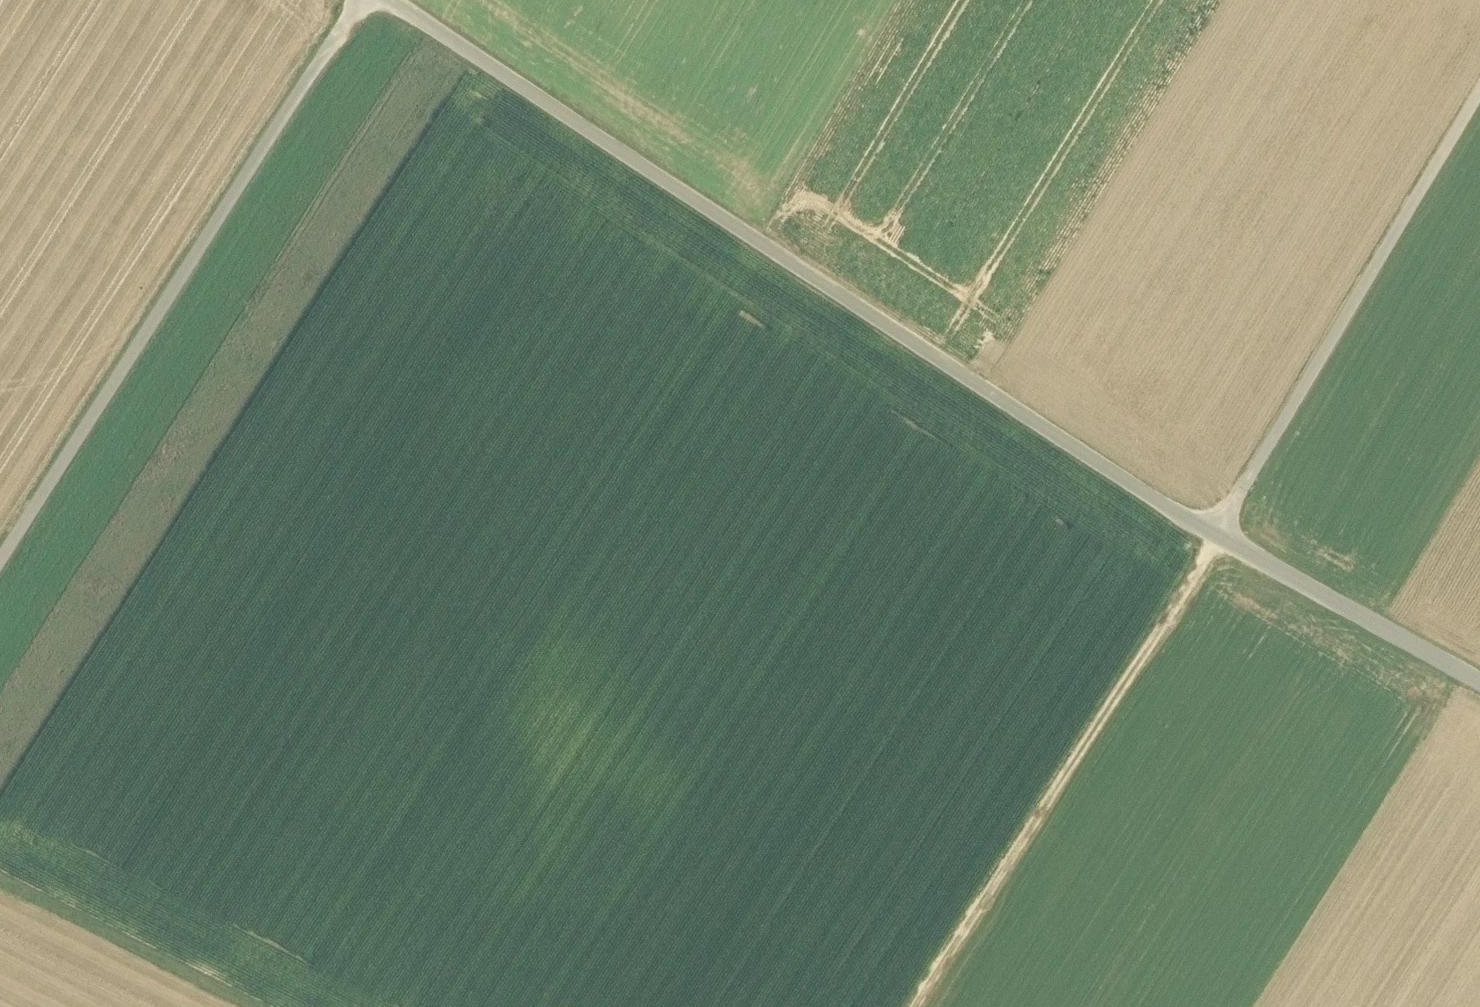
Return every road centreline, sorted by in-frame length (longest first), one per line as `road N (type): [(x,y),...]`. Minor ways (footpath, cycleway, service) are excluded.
road 1 (unclassified): [(390,0),(1214,537),(1479,683)]
road 2 (track): [(357,0),(0,560)]
road 3 (track): [(915,1006),(1214,537)]
road 4 (track): [(1479,89),(1214,537)]
road 5 (track): [(258,1006),(0,876)]

